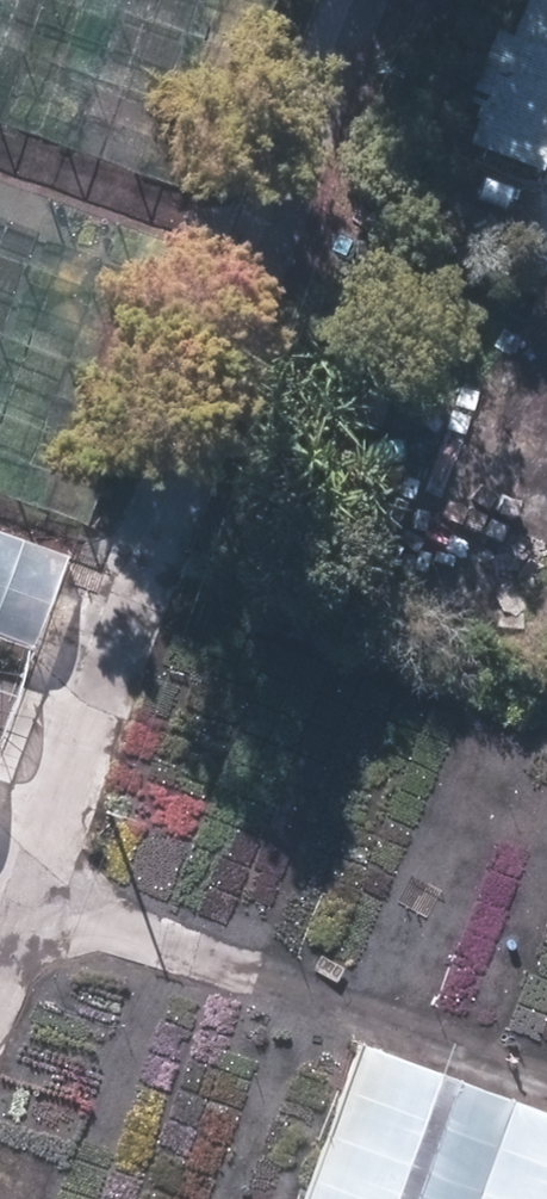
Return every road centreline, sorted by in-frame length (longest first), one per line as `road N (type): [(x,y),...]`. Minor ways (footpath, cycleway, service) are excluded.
road 1 (track): [(356,0),(0,970)]
road 2 (track): [(546,1063),(32,882)]

